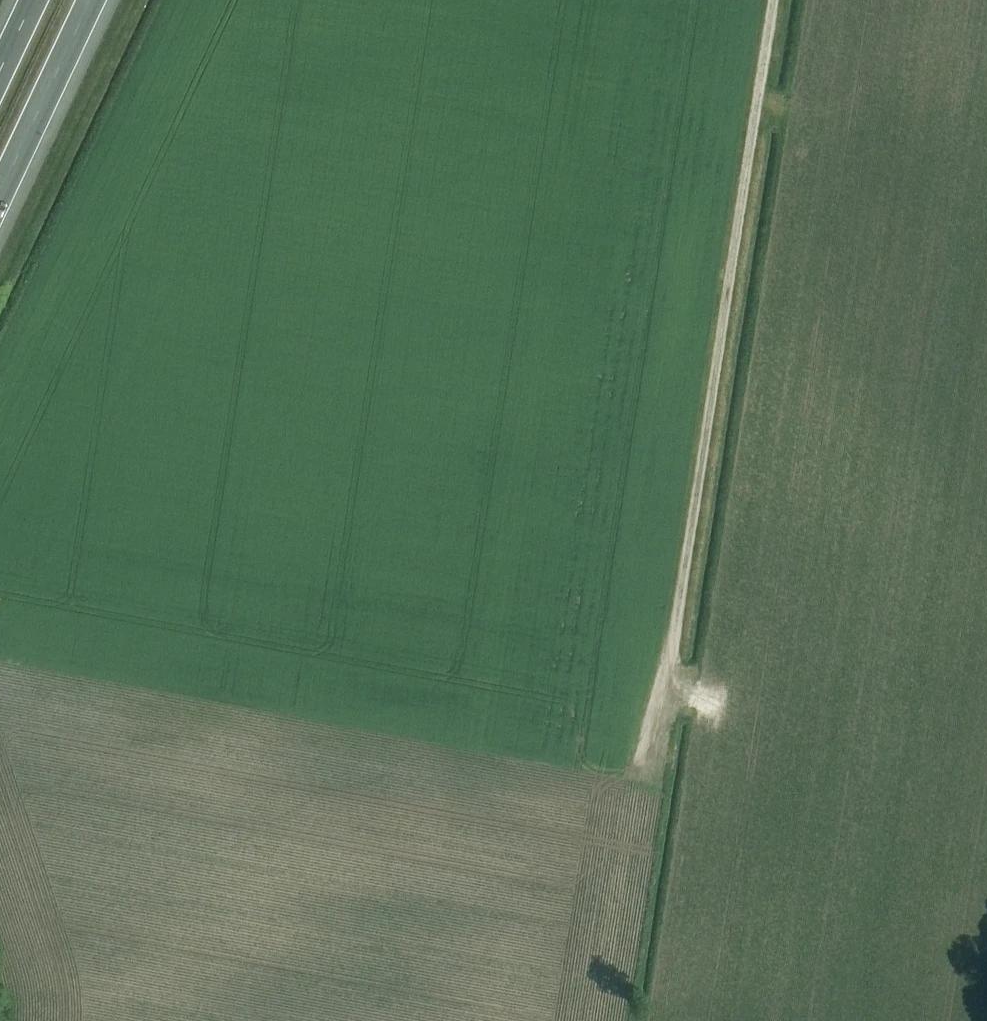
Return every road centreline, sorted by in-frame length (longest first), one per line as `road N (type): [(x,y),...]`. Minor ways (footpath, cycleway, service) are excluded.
road 1 (motorway): [(0,196),(93,0)]

